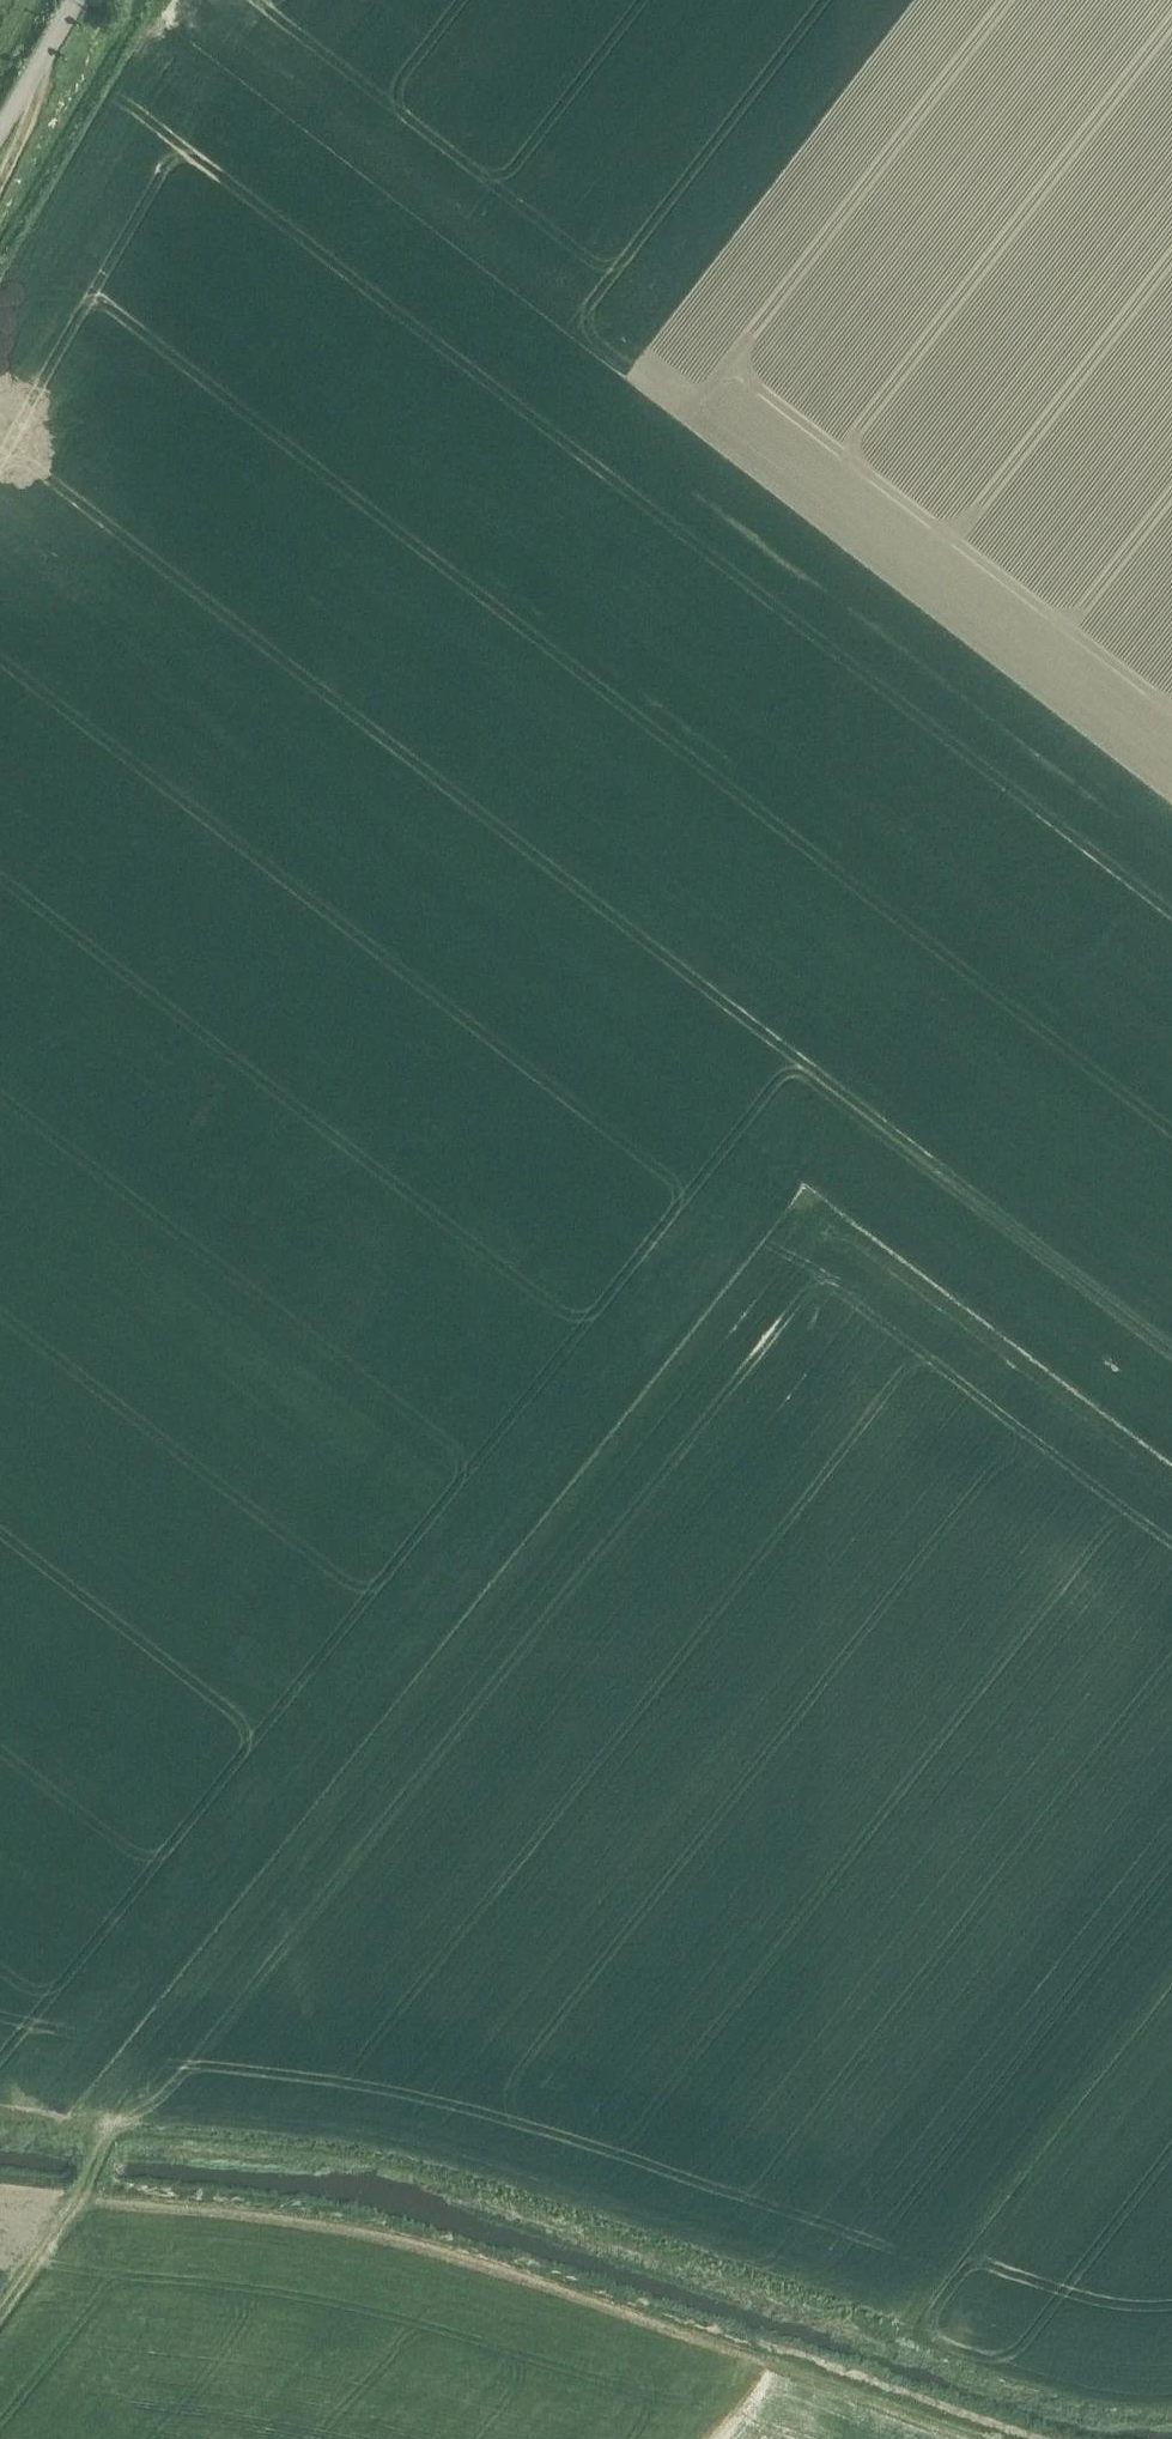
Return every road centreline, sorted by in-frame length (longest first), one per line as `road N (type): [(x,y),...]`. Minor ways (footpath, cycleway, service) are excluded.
road 1 (track): [(73,0),(0,127)]

